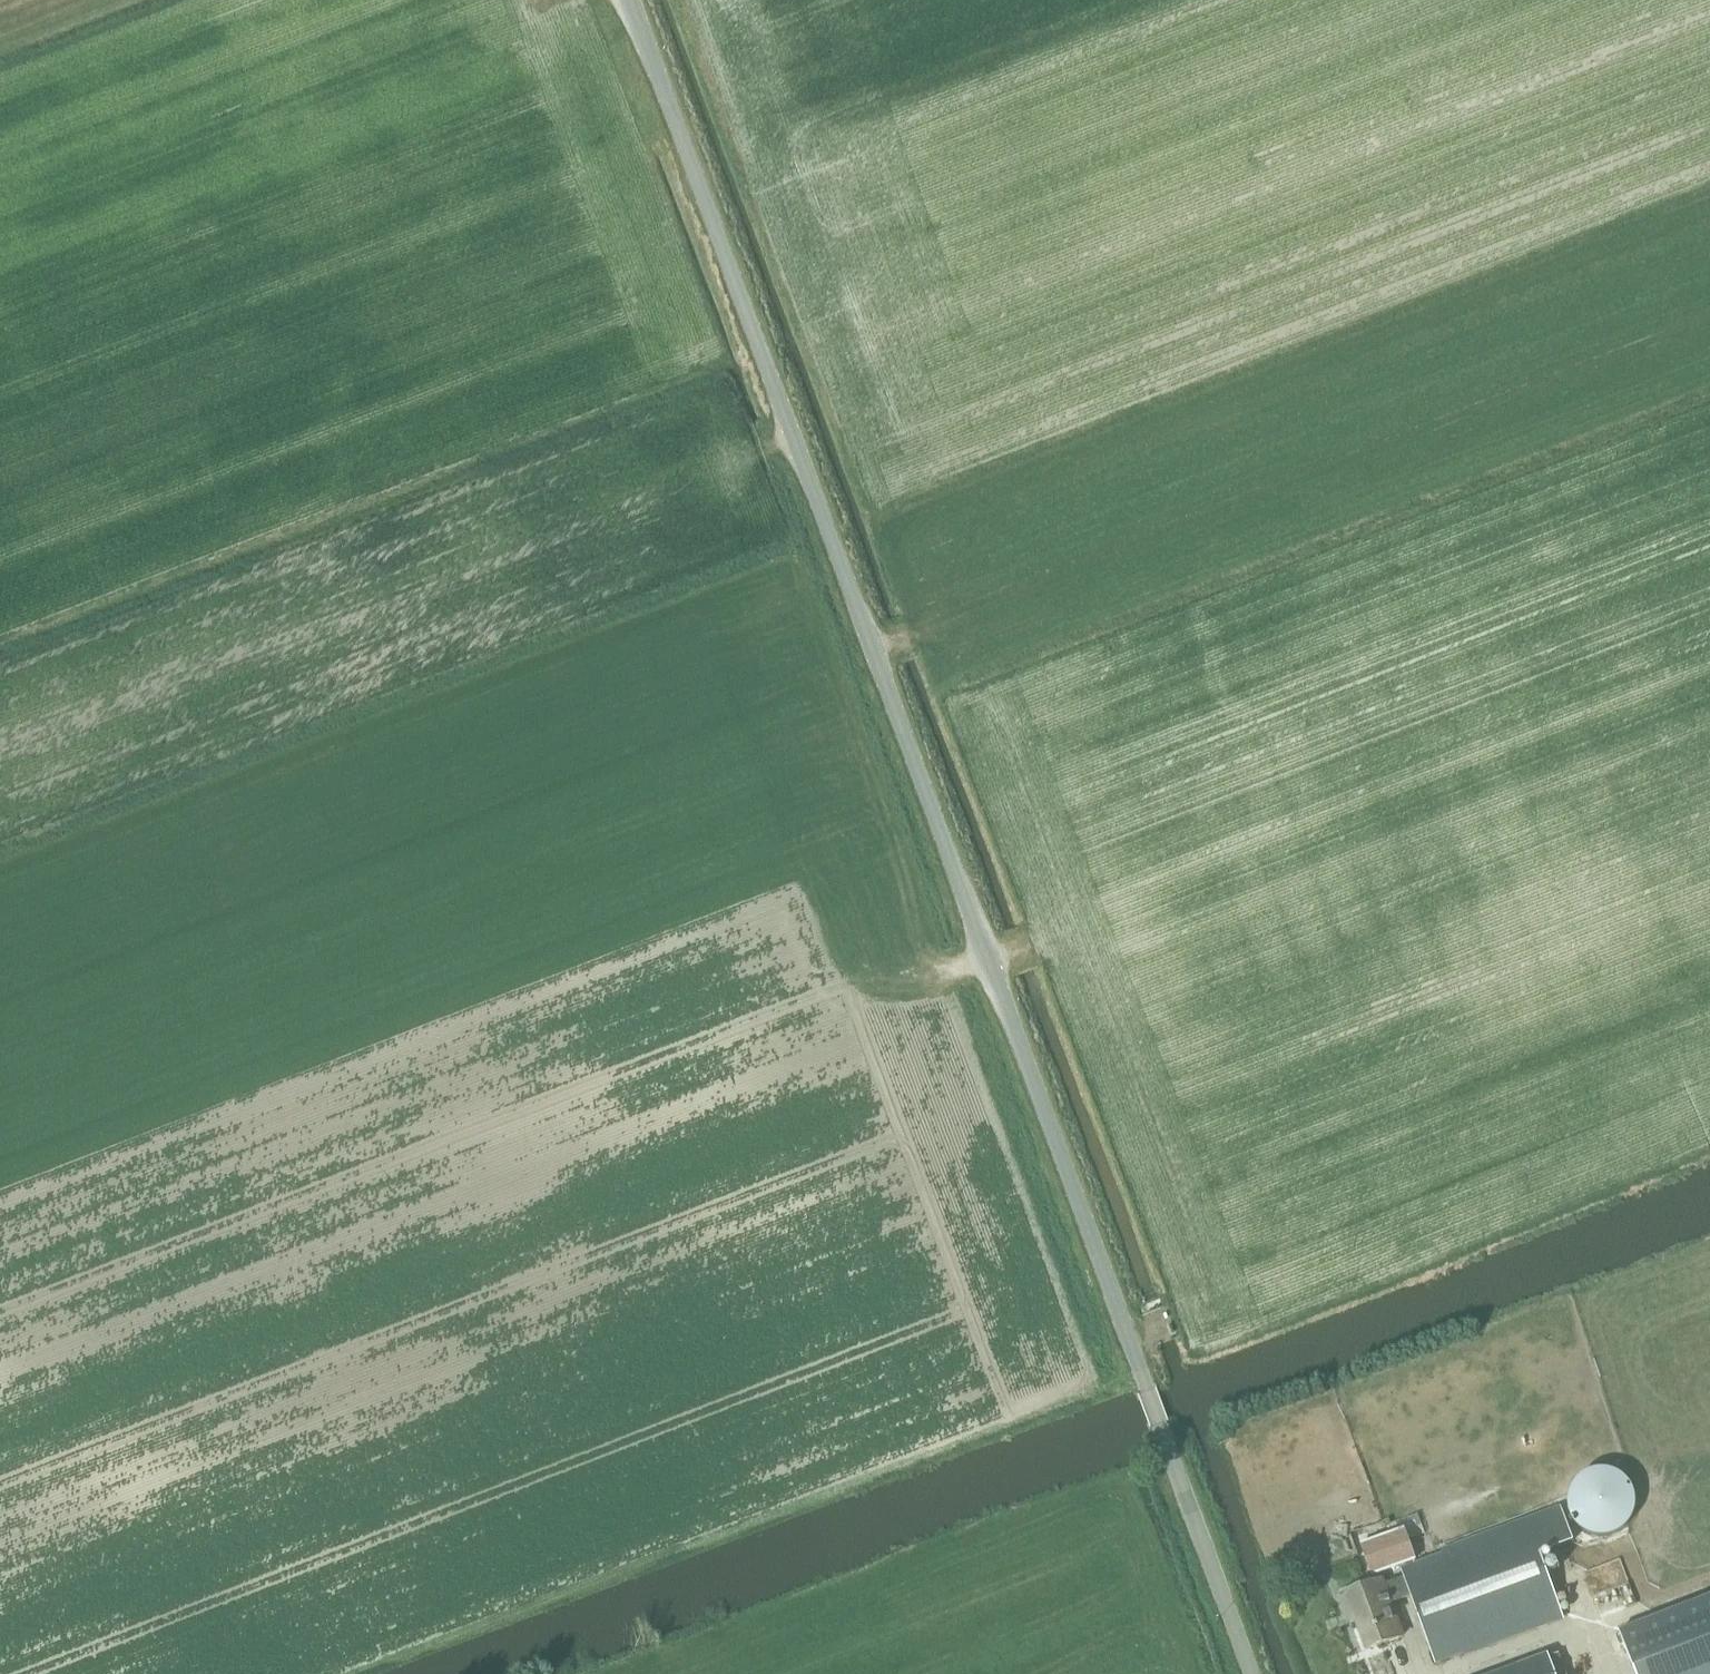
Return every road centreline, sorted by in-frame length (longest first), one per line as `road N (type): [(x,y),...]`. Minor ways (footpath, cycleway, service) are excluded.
road 1 (unclassified): [(1252,1673),(629,0)]

